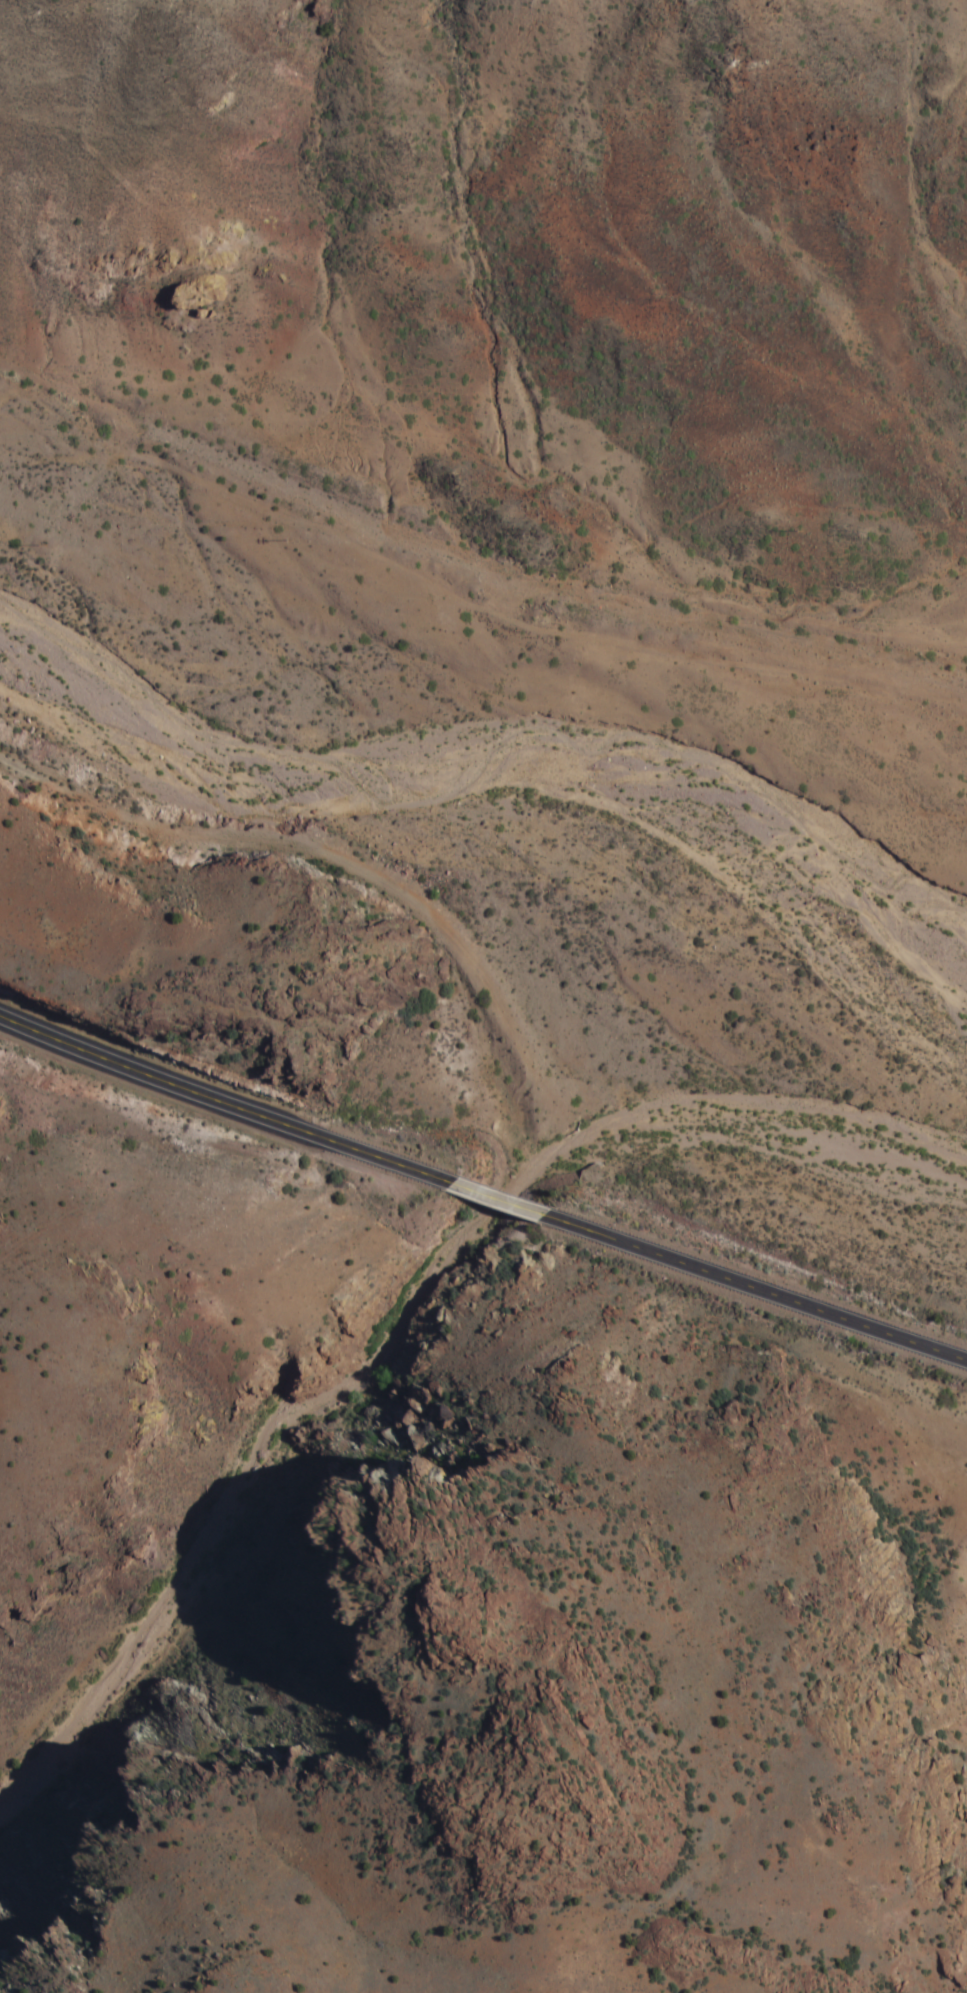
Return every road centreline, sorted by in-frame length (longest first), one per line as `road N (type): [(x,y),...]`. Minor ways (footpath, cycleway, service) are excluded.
road 1 (primary): [(456,1183),(0,1025)]
road 2 (primary): [(966,1361),(549,1215)]

